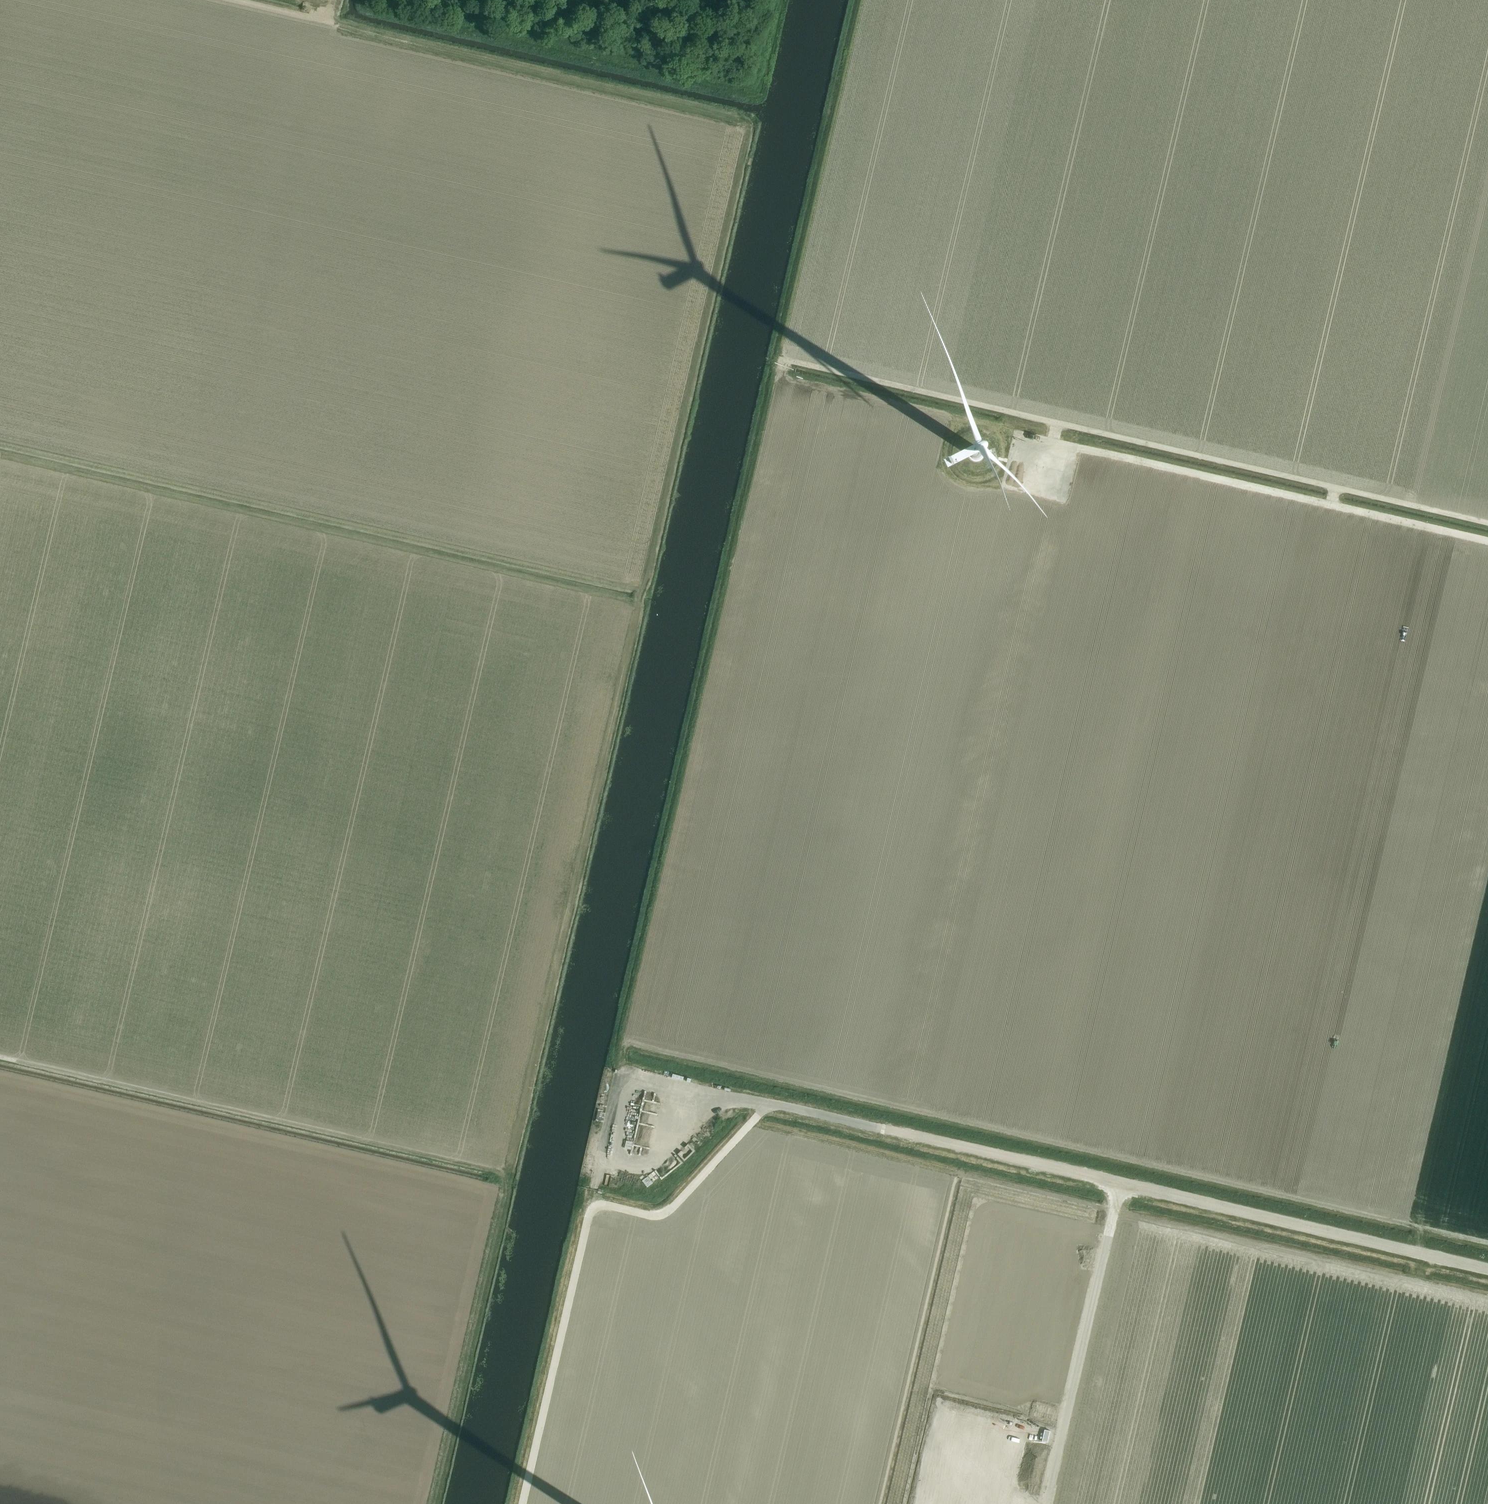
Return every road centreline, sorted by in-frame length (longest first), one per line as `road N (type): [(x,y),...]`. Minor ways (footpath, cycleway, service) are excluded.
road 1 (track): [(1487,523),(788,362),(627,1037),(625,1075),(633,1090)]
road 2 (track): [(1487,1267),(772,1103),(672,1088),(637,1085),(616,1154),(621,1163),(647,1168),(704,1117)]

